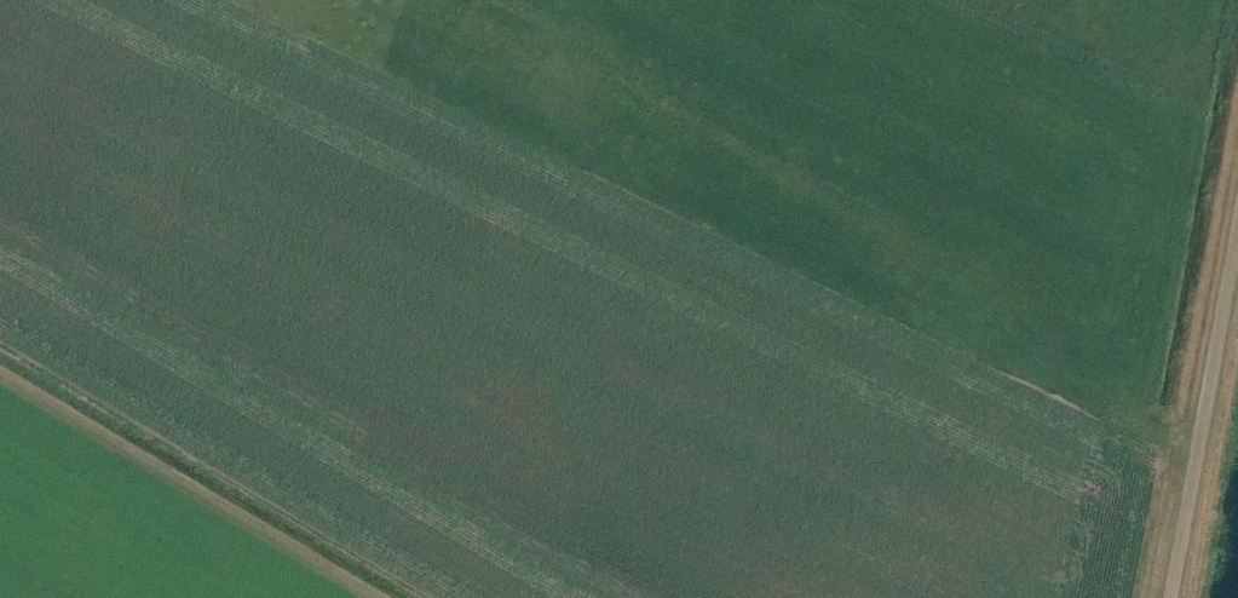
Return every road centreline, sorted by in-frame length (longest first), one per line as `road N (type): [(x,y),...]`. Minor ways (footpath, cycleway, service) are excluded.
road 1 (unclassified): [(1173,597),(1237,227)]

